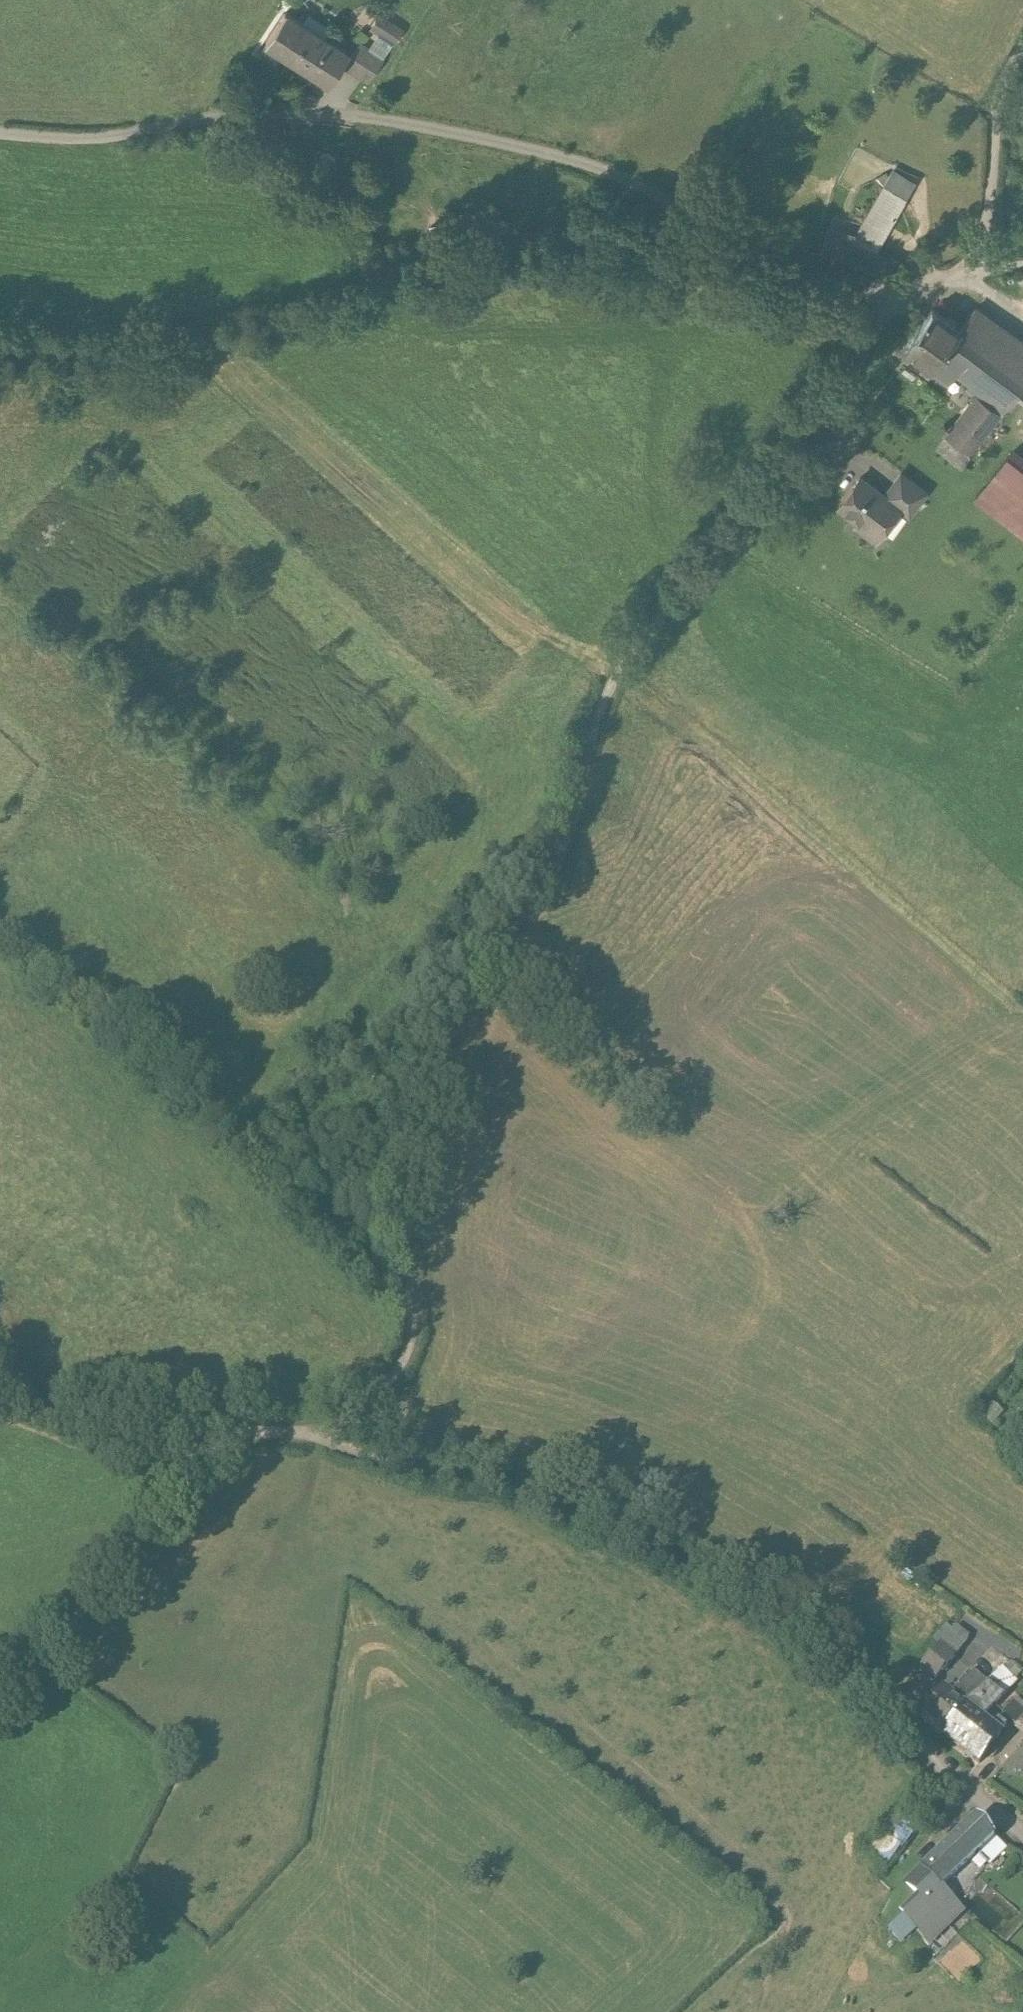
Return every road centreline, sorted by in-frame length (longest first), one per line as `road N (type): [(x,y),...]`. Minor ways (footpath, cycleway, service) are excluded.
road 1 (track): [(342,1447),(410,1355),(422,1169),(450,1040),(487,959),(562,878),(601,722),(637,655),(744,527),(901,296)]
road 2 (unclassified): [(975,271),(901,296),(847,288),(750,257),(624,182),(526,152),(351,120),(214,122),(107,141),(0,135)]
road 3 (track): [(342,1447),(566,1517),(740,1599),(877,1706)]
road 4 (track): [(0,1686),(65,1630),(209,1450),(261,1430)]
road 5 (track): [(0,1378),(44,1396),(342,1447)]
road 6 (track): [(1022,46),(1002,85),(990,213),(975,271)]

